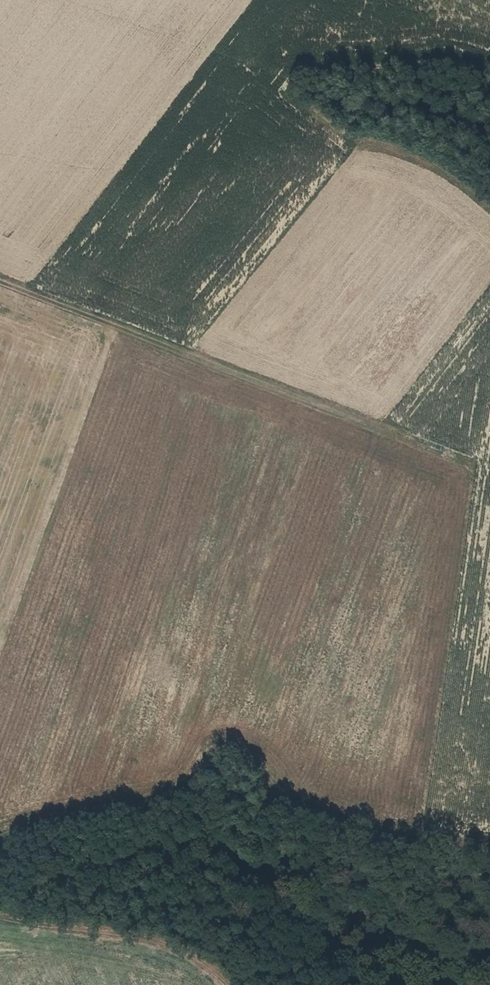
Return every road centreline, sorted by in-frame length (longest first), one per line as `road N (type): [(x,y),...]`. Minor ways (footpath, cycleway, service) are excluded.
road 1 (track): [(0,282),(467,464)]
road 2 (track): [(0,917),(121,929),(203,957),(230,984)]

